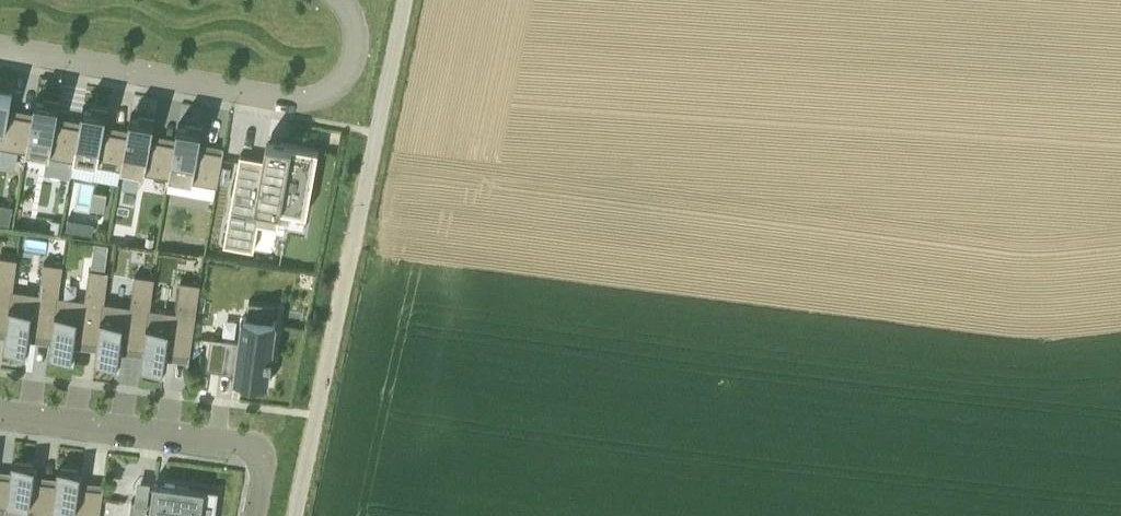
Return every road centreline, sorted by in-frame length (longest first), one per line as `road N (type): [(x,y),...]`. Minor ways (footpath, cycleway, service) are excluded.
road 1 (residential): [(405,0),(295,515)]
road 2 (residential): [(0,47),(308,102),(333,92),(351,67),(357,35),(347,6),(337,0)]
road 3 (residential): [(0,409),(253,447),(264,460),(254,515)]

